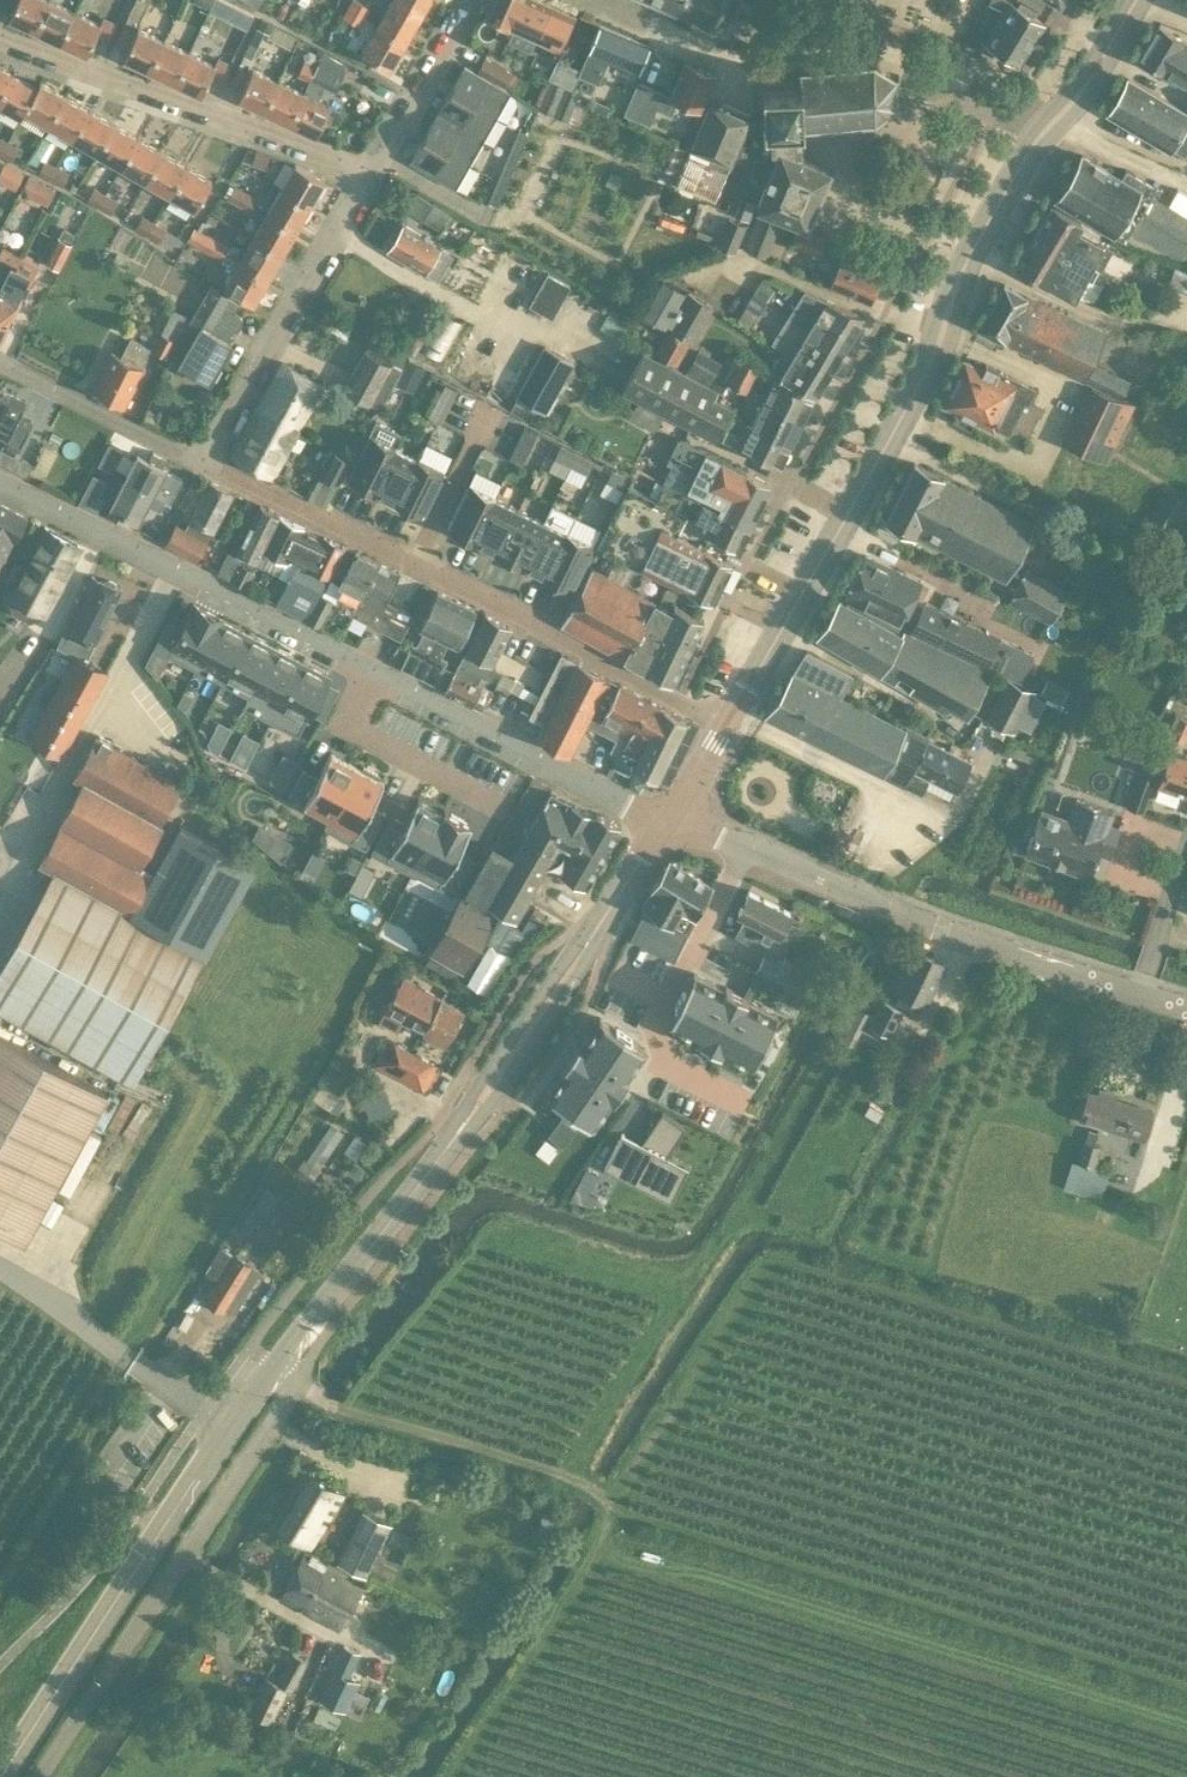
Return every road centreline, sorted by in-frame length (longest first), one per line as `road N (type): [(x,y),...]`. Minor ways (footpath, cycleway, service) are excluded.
road 1 (tertiary): [(726,724),(928,367),(957,283),(1045,127),(1083,91),(1135,0)]
road 2 (residential): [(674,817),(619,803),(377,670),(0,486)]
road 3 (residential): [(726,724),(204,459)]
road 4 (tertiary): [(2,1776),(274,1362)]
road 5 (unclassified): [(299,1385),(38,1776)]
road 6 (residential): [(1142,996),(1044,966),(743,848)]
road 7 (residential): [(374,171),(0,39)]
road 8 (residential): [(204,459),(374,171)]
road 9 (residential): [(745,1102),(665,1062),(653,1022),(743,848)]
road 10 (tertiary): [(274,1362),(452,1140)]
road 11 (tertiary): [(452,1140),(498,1094),(582,968),(604,914)]
road 12 (tertiary): [(604,914),(470,1100),(452,1140)]
road 13 (residential): [(204,459),(0,359)]
road 14 (residential): [(374,171),(473,0)]
road 15 (residential): [(1142,996),(1186,839)]

